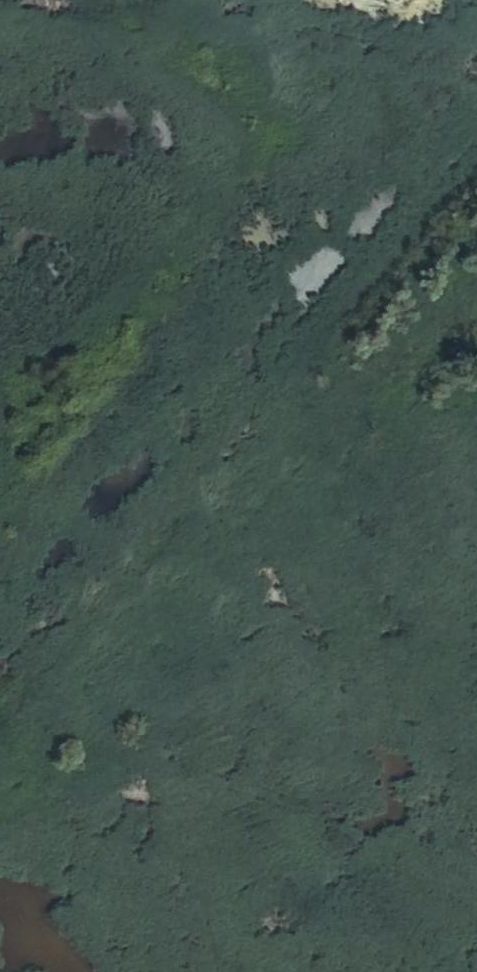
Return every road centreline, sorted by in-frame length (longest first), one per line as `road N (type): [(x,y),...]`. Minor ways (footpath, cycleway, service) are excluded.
road 1 (track): [(0,699),(476,266)]

